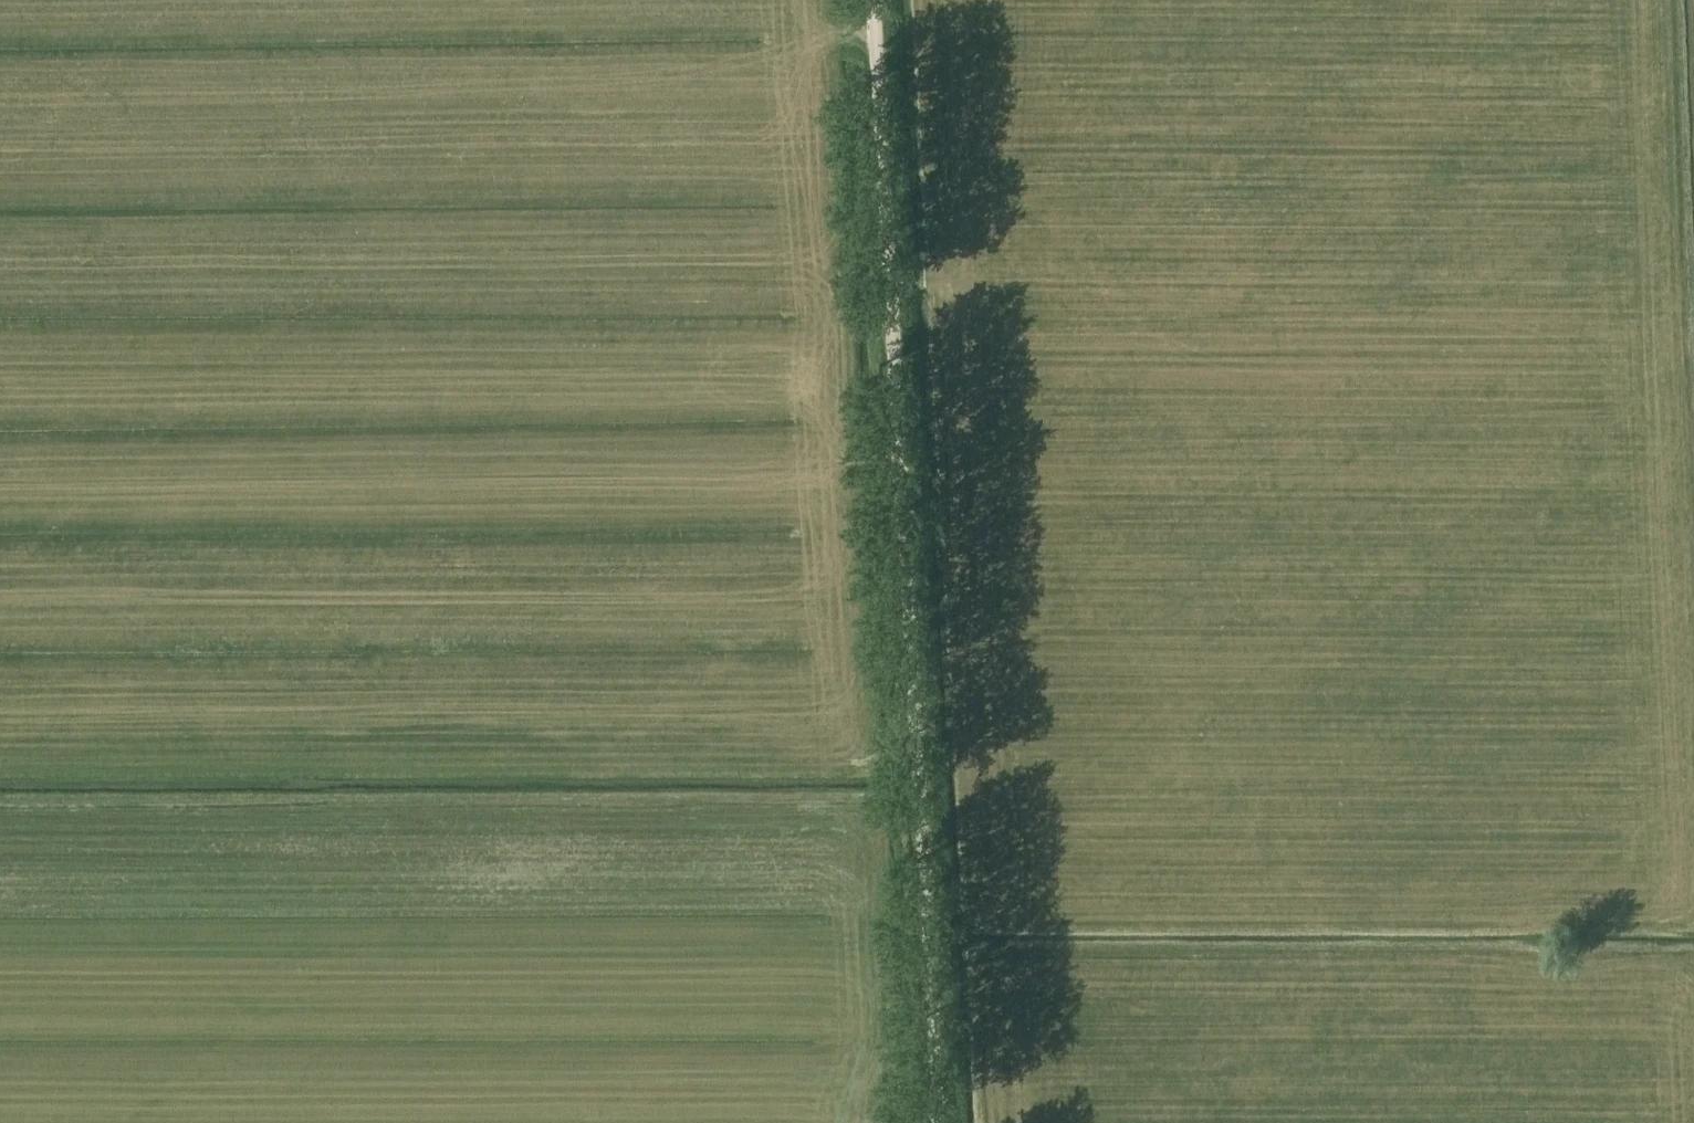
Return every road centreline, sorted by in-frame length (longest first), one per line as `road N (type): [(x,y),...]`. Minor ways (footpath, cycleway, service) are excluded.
road 1 (unclassified): [(943,1122),(876,0)]

